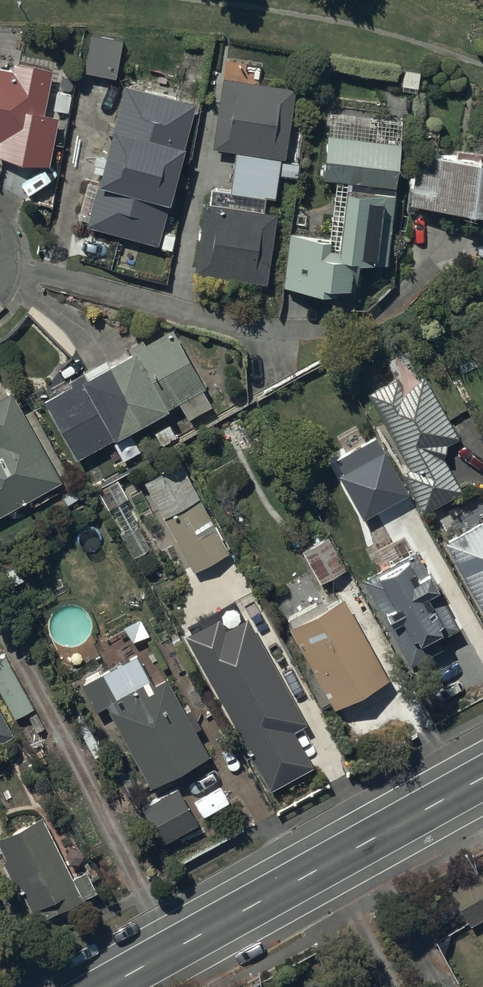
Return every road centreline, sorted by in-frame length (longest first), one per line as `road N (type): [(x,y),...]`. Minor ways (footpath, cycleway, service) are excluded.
road 1 (tertiary): [(482,775),(106,986)]

